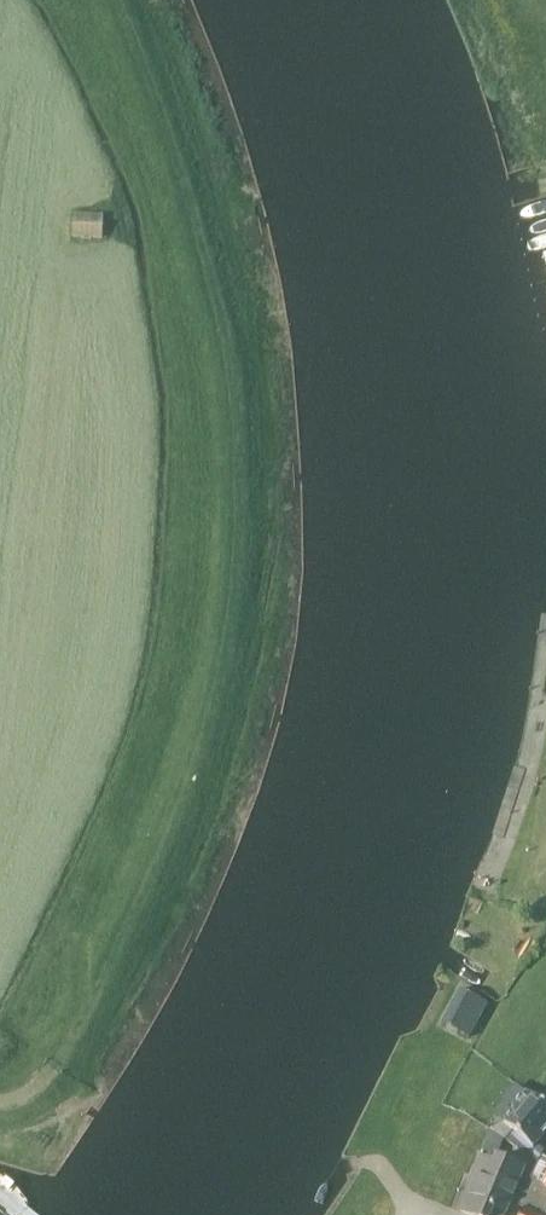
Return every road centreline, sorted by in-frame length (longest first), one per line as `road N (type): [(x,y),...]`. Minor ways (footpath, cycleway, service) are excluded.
road 1 (track): [(0,1099),(38,1082),(72,1038),(162,842),(222,665),(226,407),(194,252),(138,63),(97,0)]

